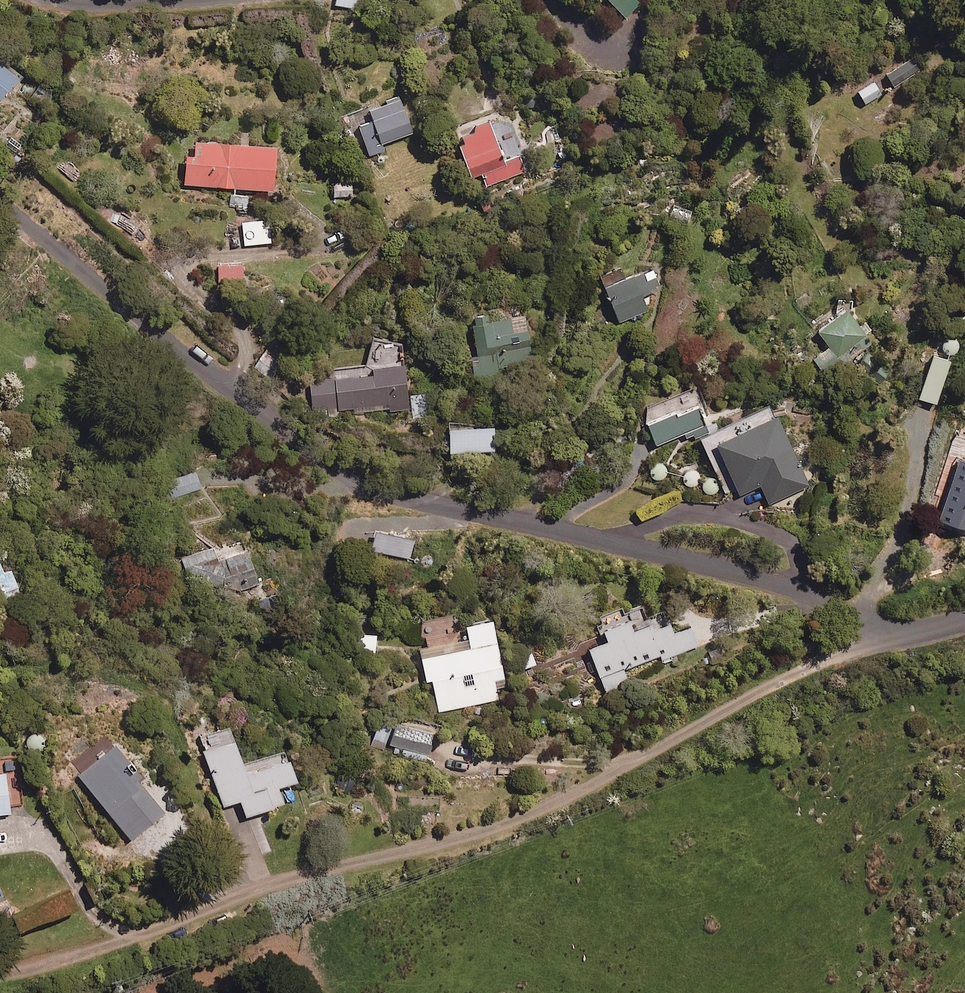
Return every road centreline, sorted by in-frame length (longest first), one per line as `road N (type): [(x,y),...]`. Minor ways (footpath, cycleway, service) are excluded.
road 1 (residential): [(0,200),(123,307),(317,455),(378,491),(741,575),(922,631)]
road 2 (residential): [(922,631),(788,676),(663,750),(509,821),(268,887),(20,972)]

